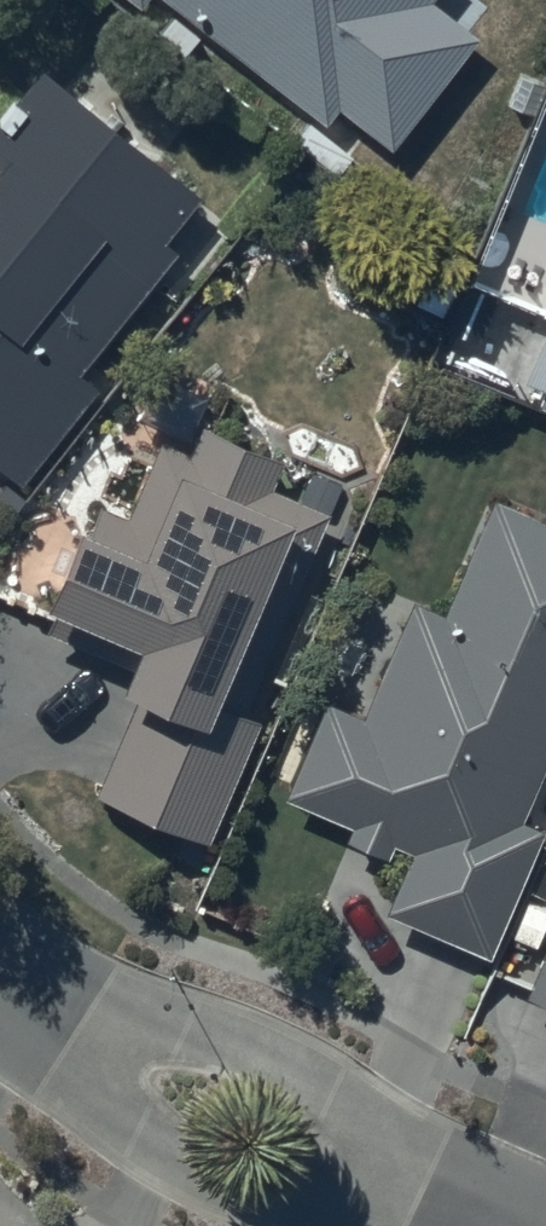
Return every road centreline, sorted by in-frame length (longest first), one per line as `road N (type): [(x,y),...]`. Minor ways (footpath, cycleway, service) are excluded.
road 1 (residential): [(419,1197),(288,1201),(213,1176),(137,1133),(74,1033)]
road 2 (residential): [(74,1033),(187,1025),(263,1053),(333,1093),(419,1197)]

